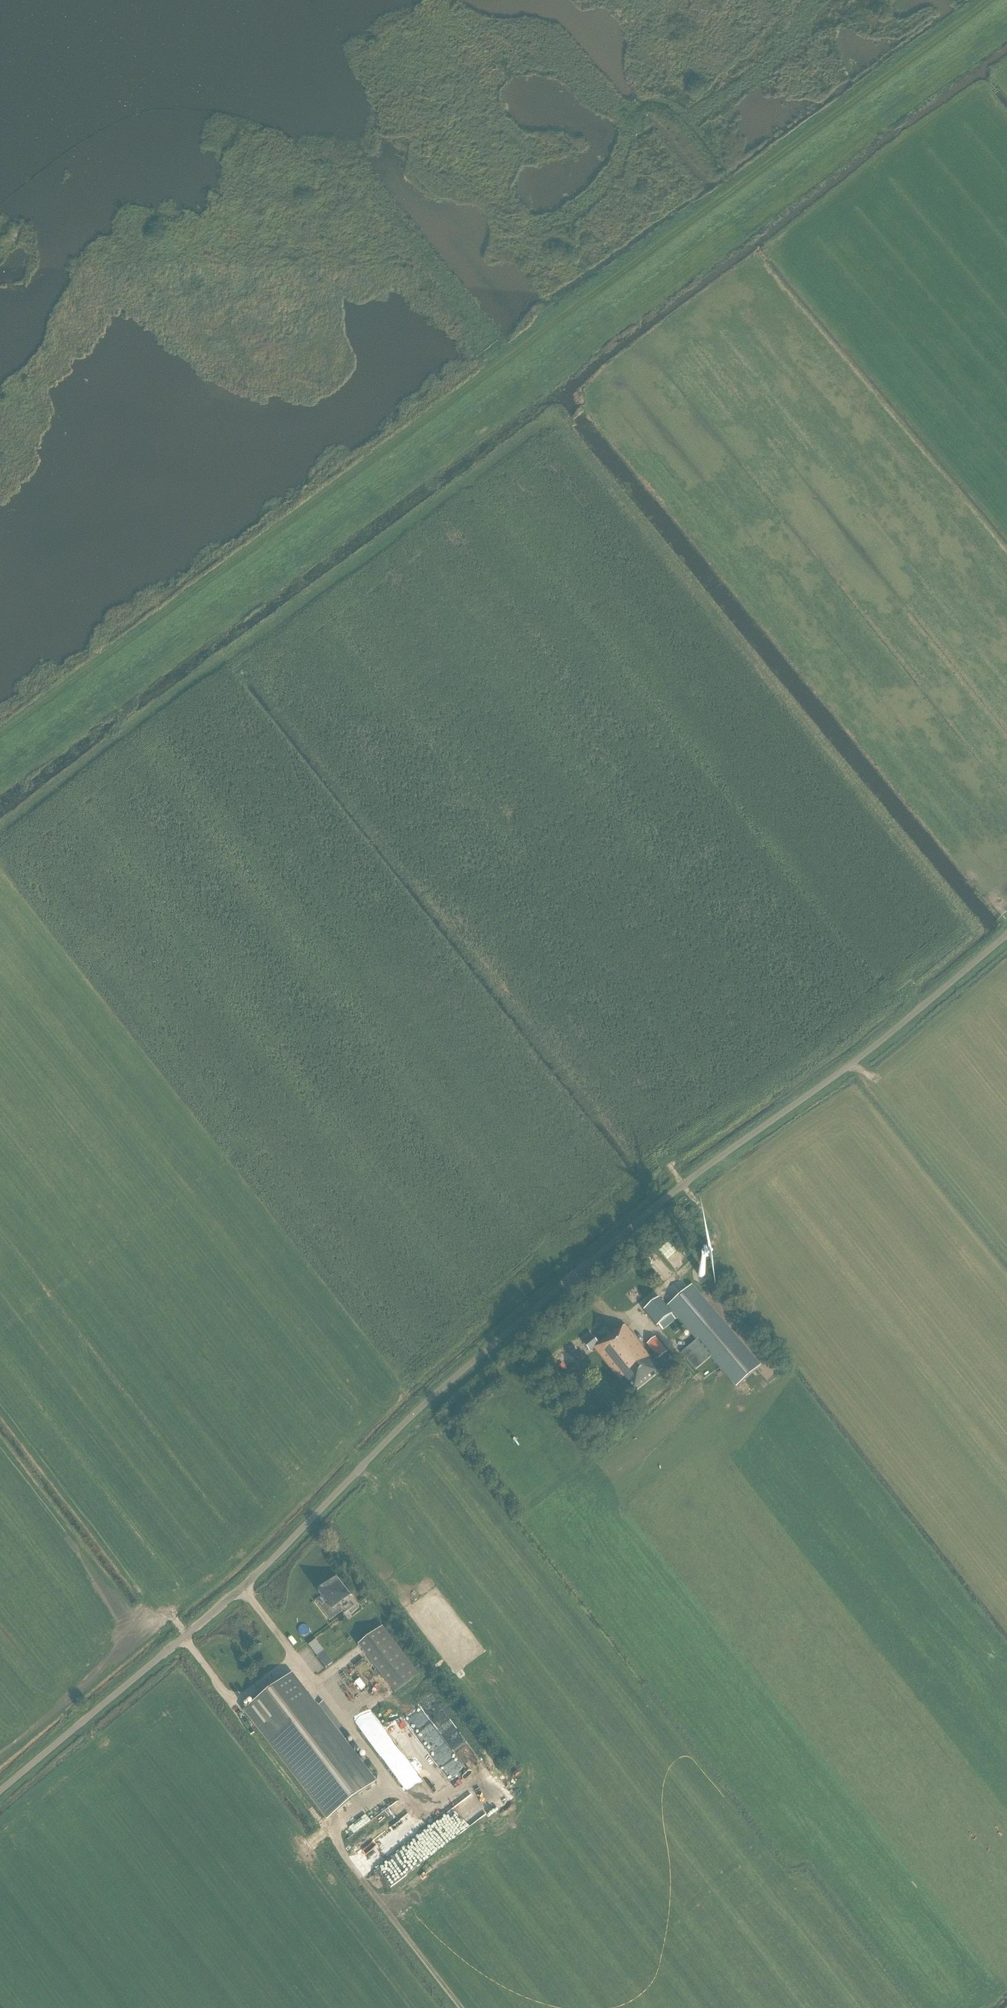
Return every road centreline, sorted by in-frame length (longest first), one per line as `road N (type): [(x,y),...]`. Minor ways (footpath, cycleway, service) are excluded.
road 1 (unclassified): [(0,1786),(657,1202),(1006,934)]

